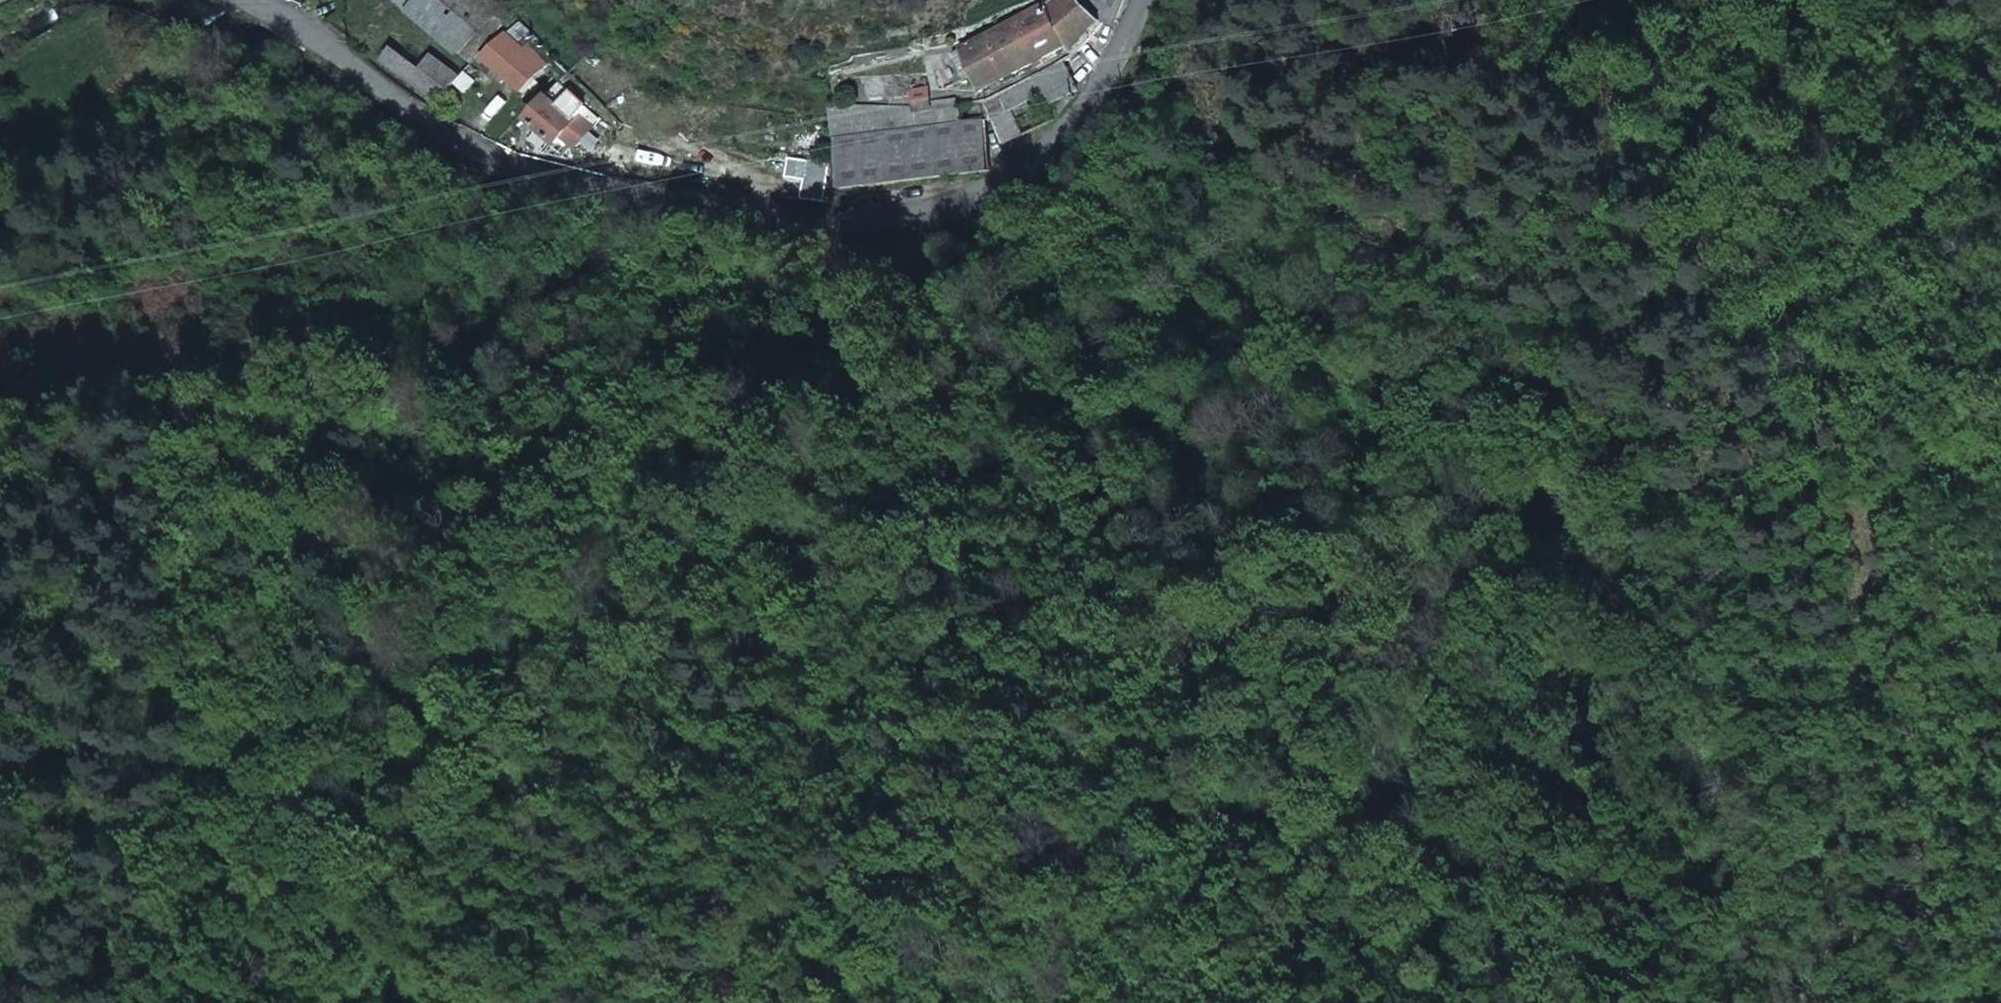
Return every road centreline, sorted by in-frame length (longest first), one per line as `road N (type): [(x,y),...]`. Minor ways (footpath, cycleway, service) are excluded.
road 1 (residential): [(258,0),(298,19),(406,105),(535,165),(884,211),(965,200),(1017,172),(1061,135),(1100,84),(1144,0)]

